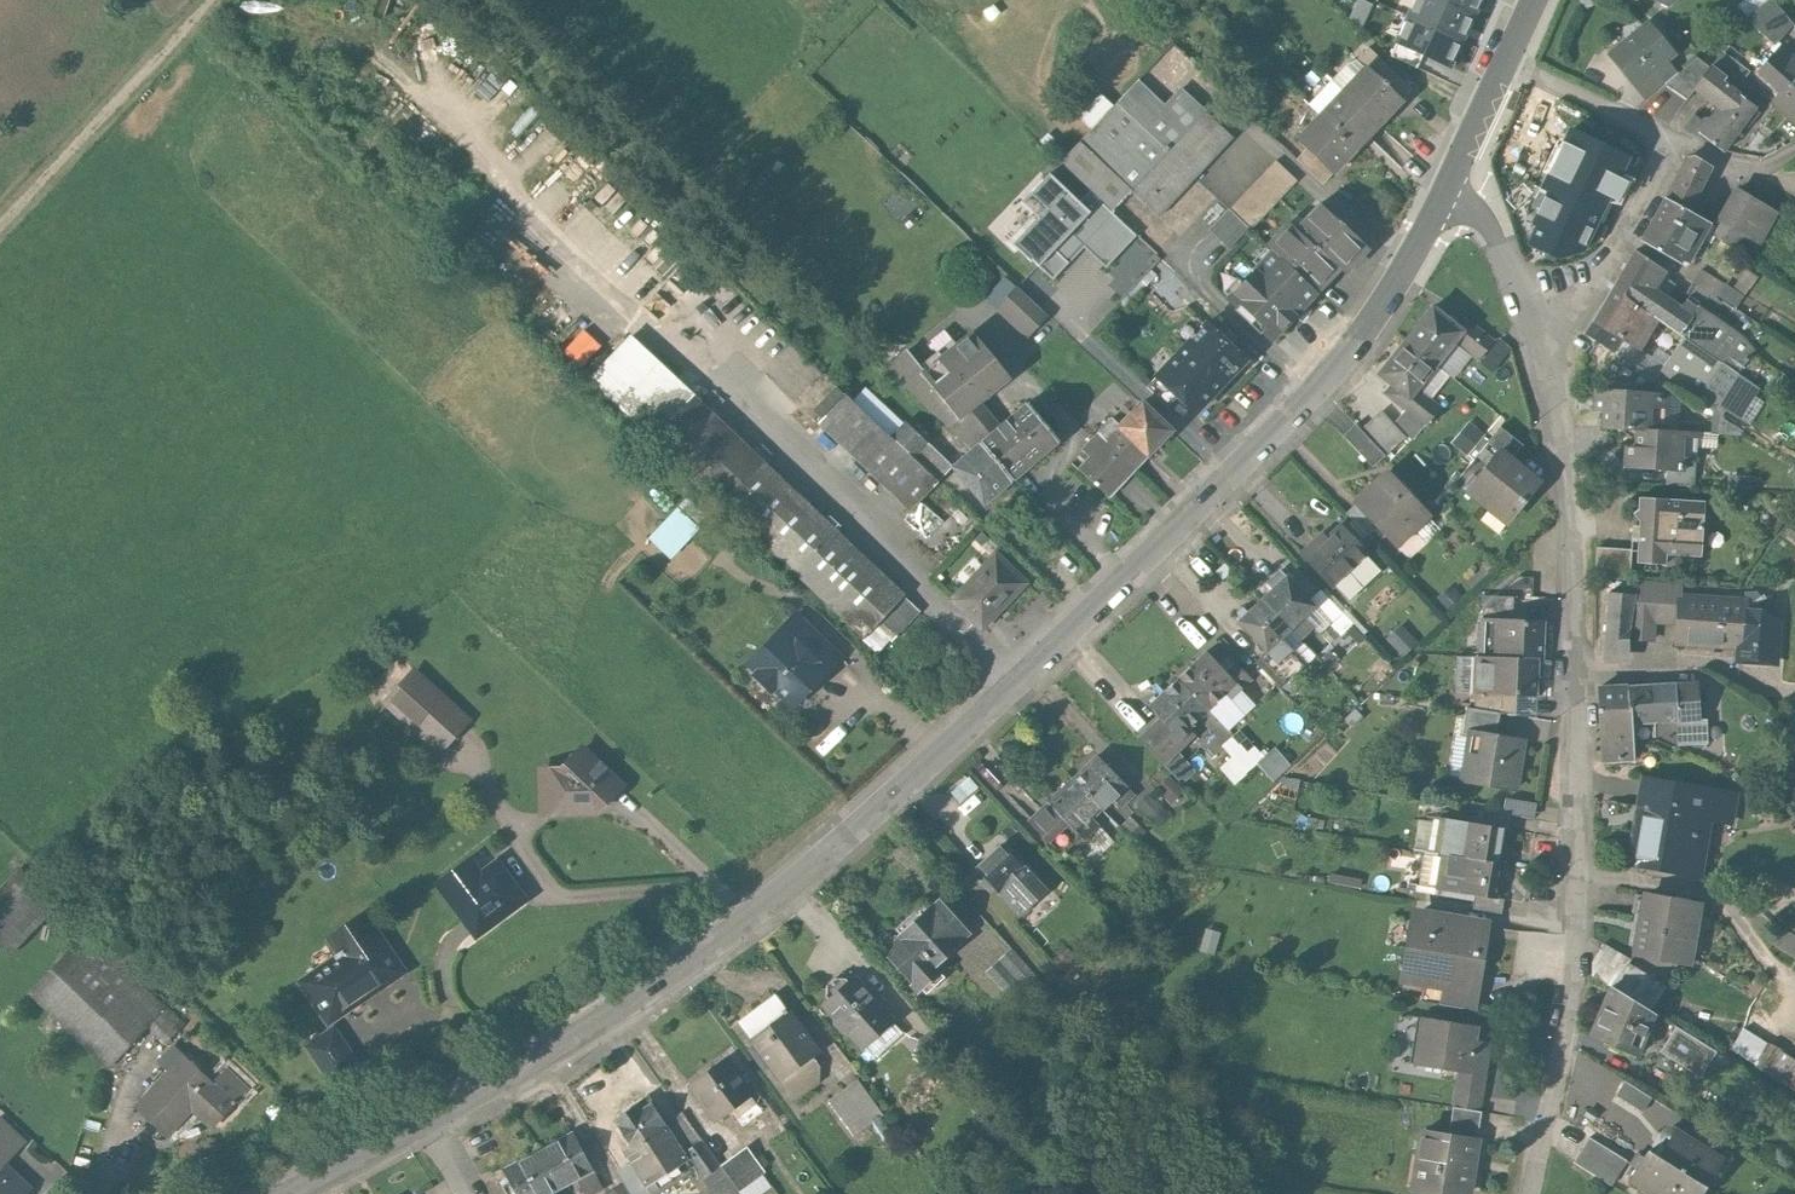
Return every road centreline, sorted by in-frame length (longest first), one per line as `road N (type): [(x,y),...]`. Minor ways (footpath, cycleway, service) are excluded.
road 1 (residential): [(290,1193),(565,1042),(789,888),(1098,610),(1303,399),(1397,283),(1452,178)]
road 2 (residential): [(1547,352),(1571,545),(1581,897),(1576,978),(1532,1193)]
road 3 (track): [(889,800),(1148,1065)]
road 4 (track): [(0,227),(211,0)]
road 5 (residential): [(1671,142),(1602,282),(1547,352)]
road 6 (residential): [(1547,352),(1481,200),(1452,178)]
road 7 (residential): [(1671,142),(1506,60)]
road 8 (residential): [(1794,152),(1753,173),(1671,142)]
road 9 (residential): [(1452,178),(1506,60)]

